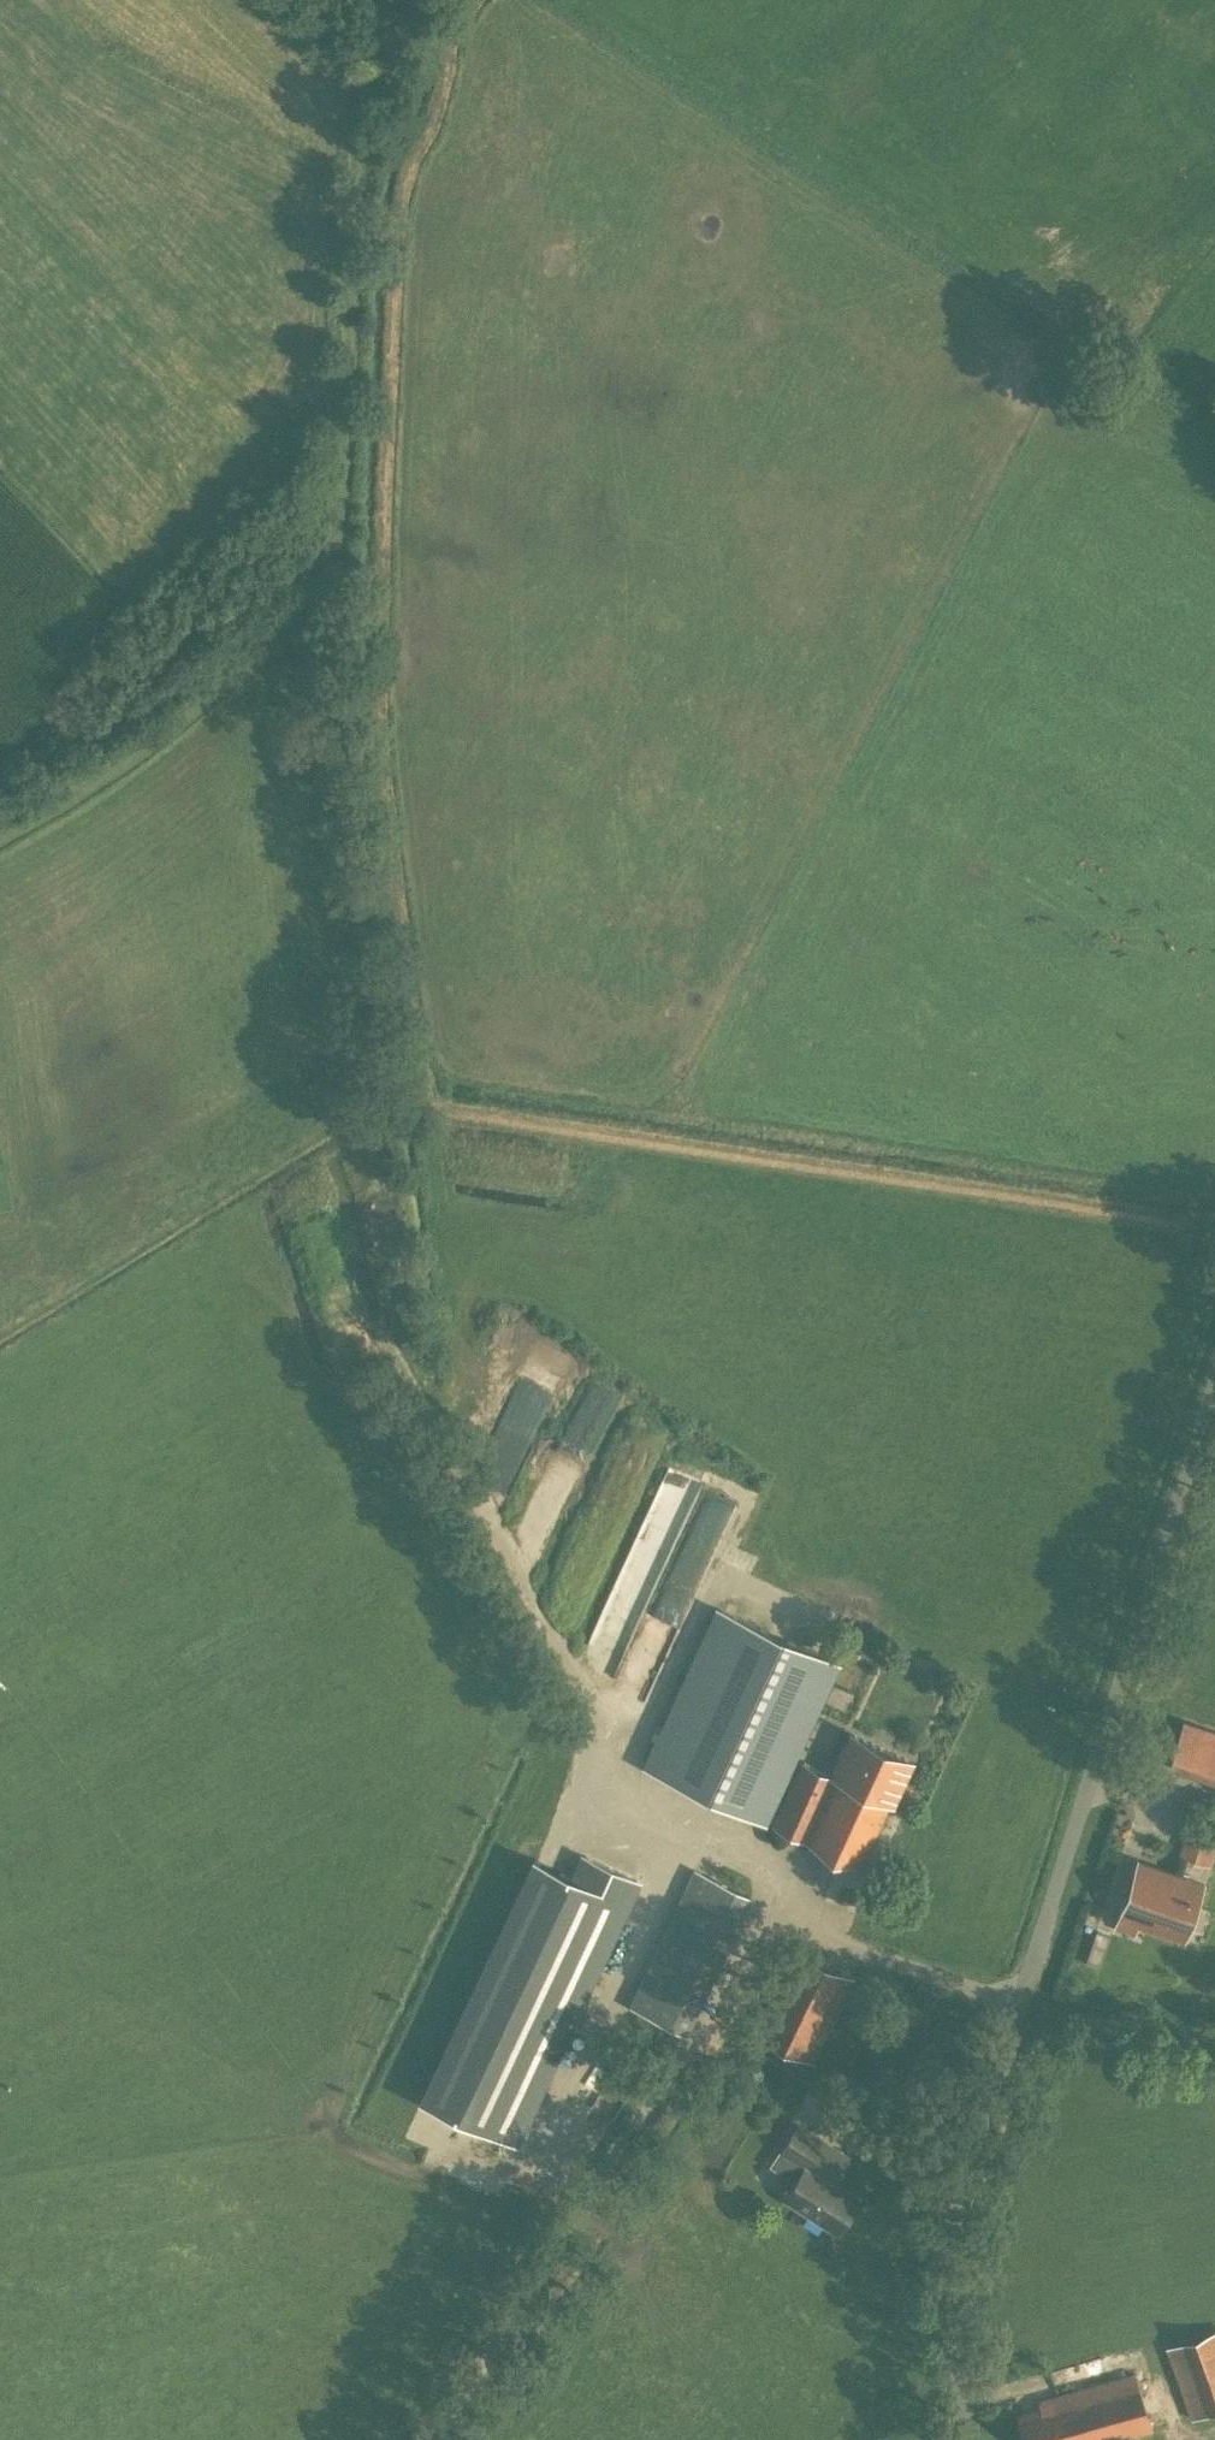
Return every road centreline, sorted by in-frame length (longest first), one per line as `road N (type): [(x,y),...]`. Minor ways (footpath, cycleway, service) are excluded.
road 1 (unclassified): [(964,2439),(950,2245),(968,2167),(1214,1382)]
road 2 (track): [(0,834),(94,781),(289,639),(339,592),(379,76),(432,0)]

